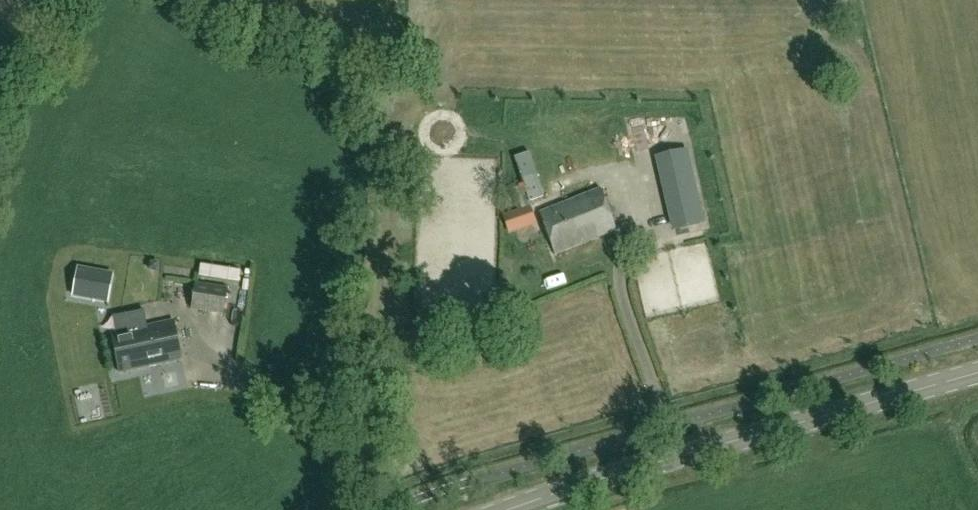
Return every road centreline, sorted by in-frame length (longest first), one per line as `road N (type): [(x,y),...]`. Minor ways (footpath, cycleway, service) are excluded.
road 1 (tertiary): [(508,509),(977,373)]
road 2 (track): [(361,465),(366,67)]

